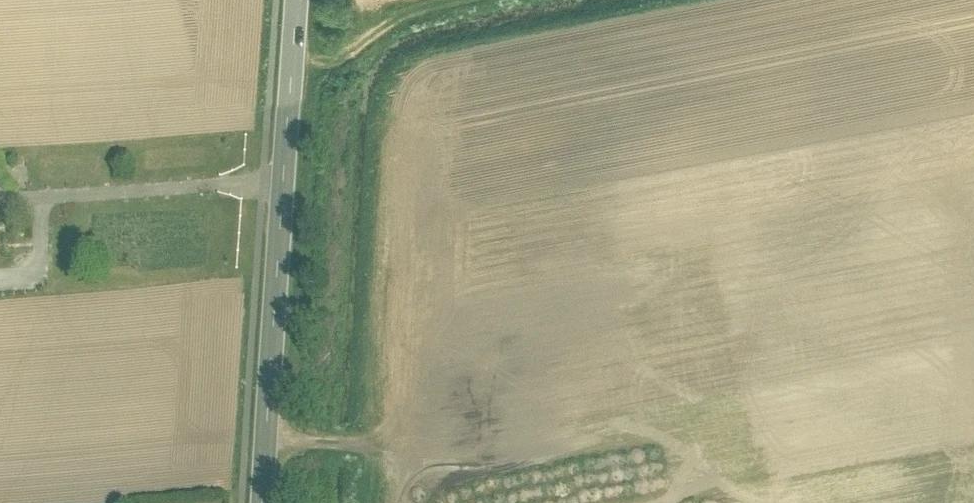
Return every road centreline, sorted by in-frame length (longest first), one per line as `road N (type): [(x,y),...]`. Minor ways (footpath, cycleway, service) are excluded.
road 1 (secondary): [(263,502),(294,0)]

